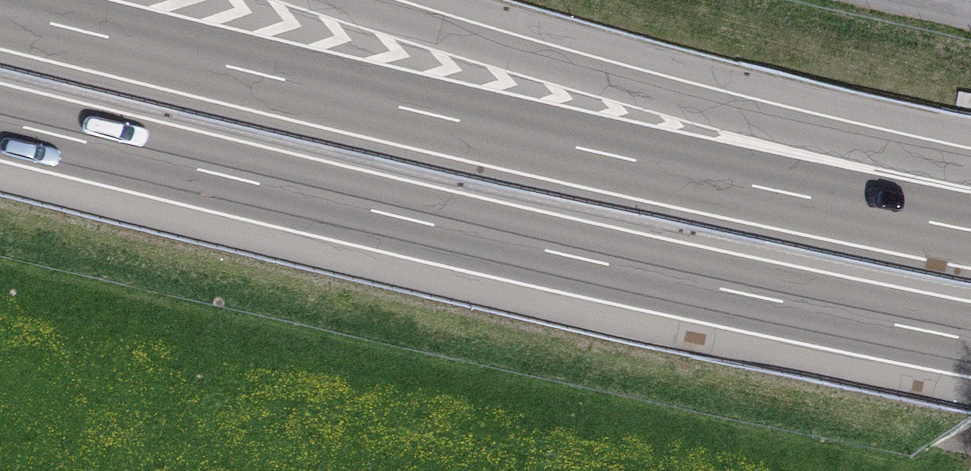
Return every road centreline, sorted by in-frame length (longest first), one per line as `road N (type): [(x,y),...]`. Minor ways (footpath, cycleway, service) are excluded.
road 1 (motorway): [(970,228),(599,151),(0,8)]
road 2 (motorway): [(0,123),(970,340)]
road 3 (motorway): [(970,197),(344,0)]

